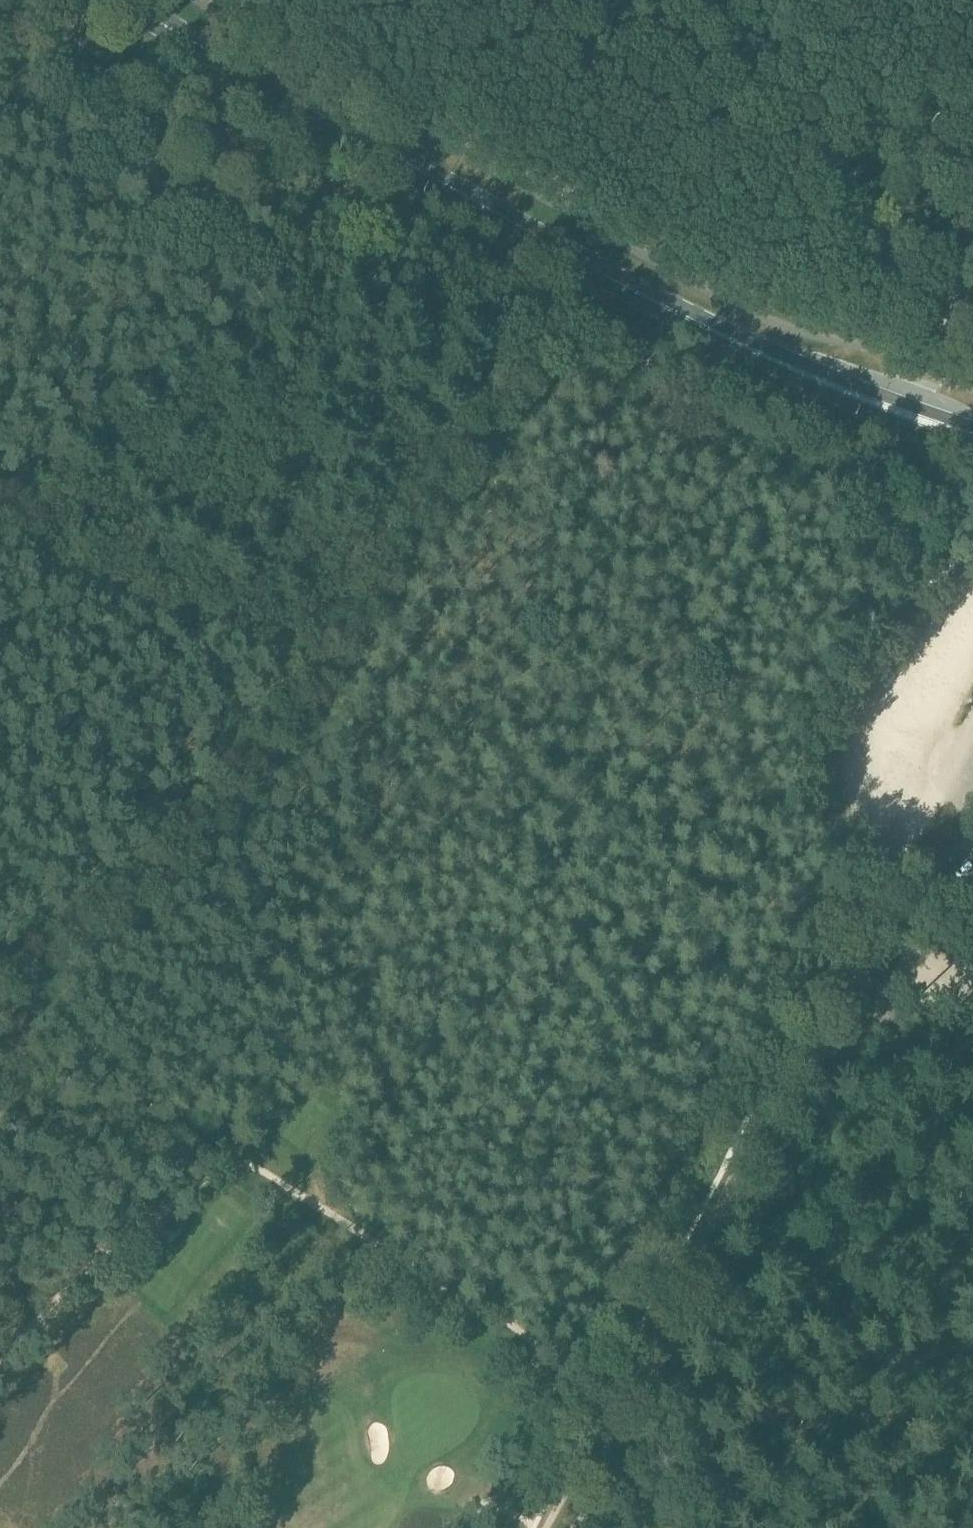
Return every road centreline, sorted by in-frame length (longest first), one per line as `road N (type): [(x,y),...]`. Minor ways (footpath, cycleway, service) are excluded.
road 1 (primary): [(972,440),(726,338),(121,0)]
road 2 (track): [(582,260),(532,371),(180,868),(77,941),(2,970)]
road 3 (track): [(625,1379),(946,805)]
road 4 (track): [(545,1527),(625,1379)]

